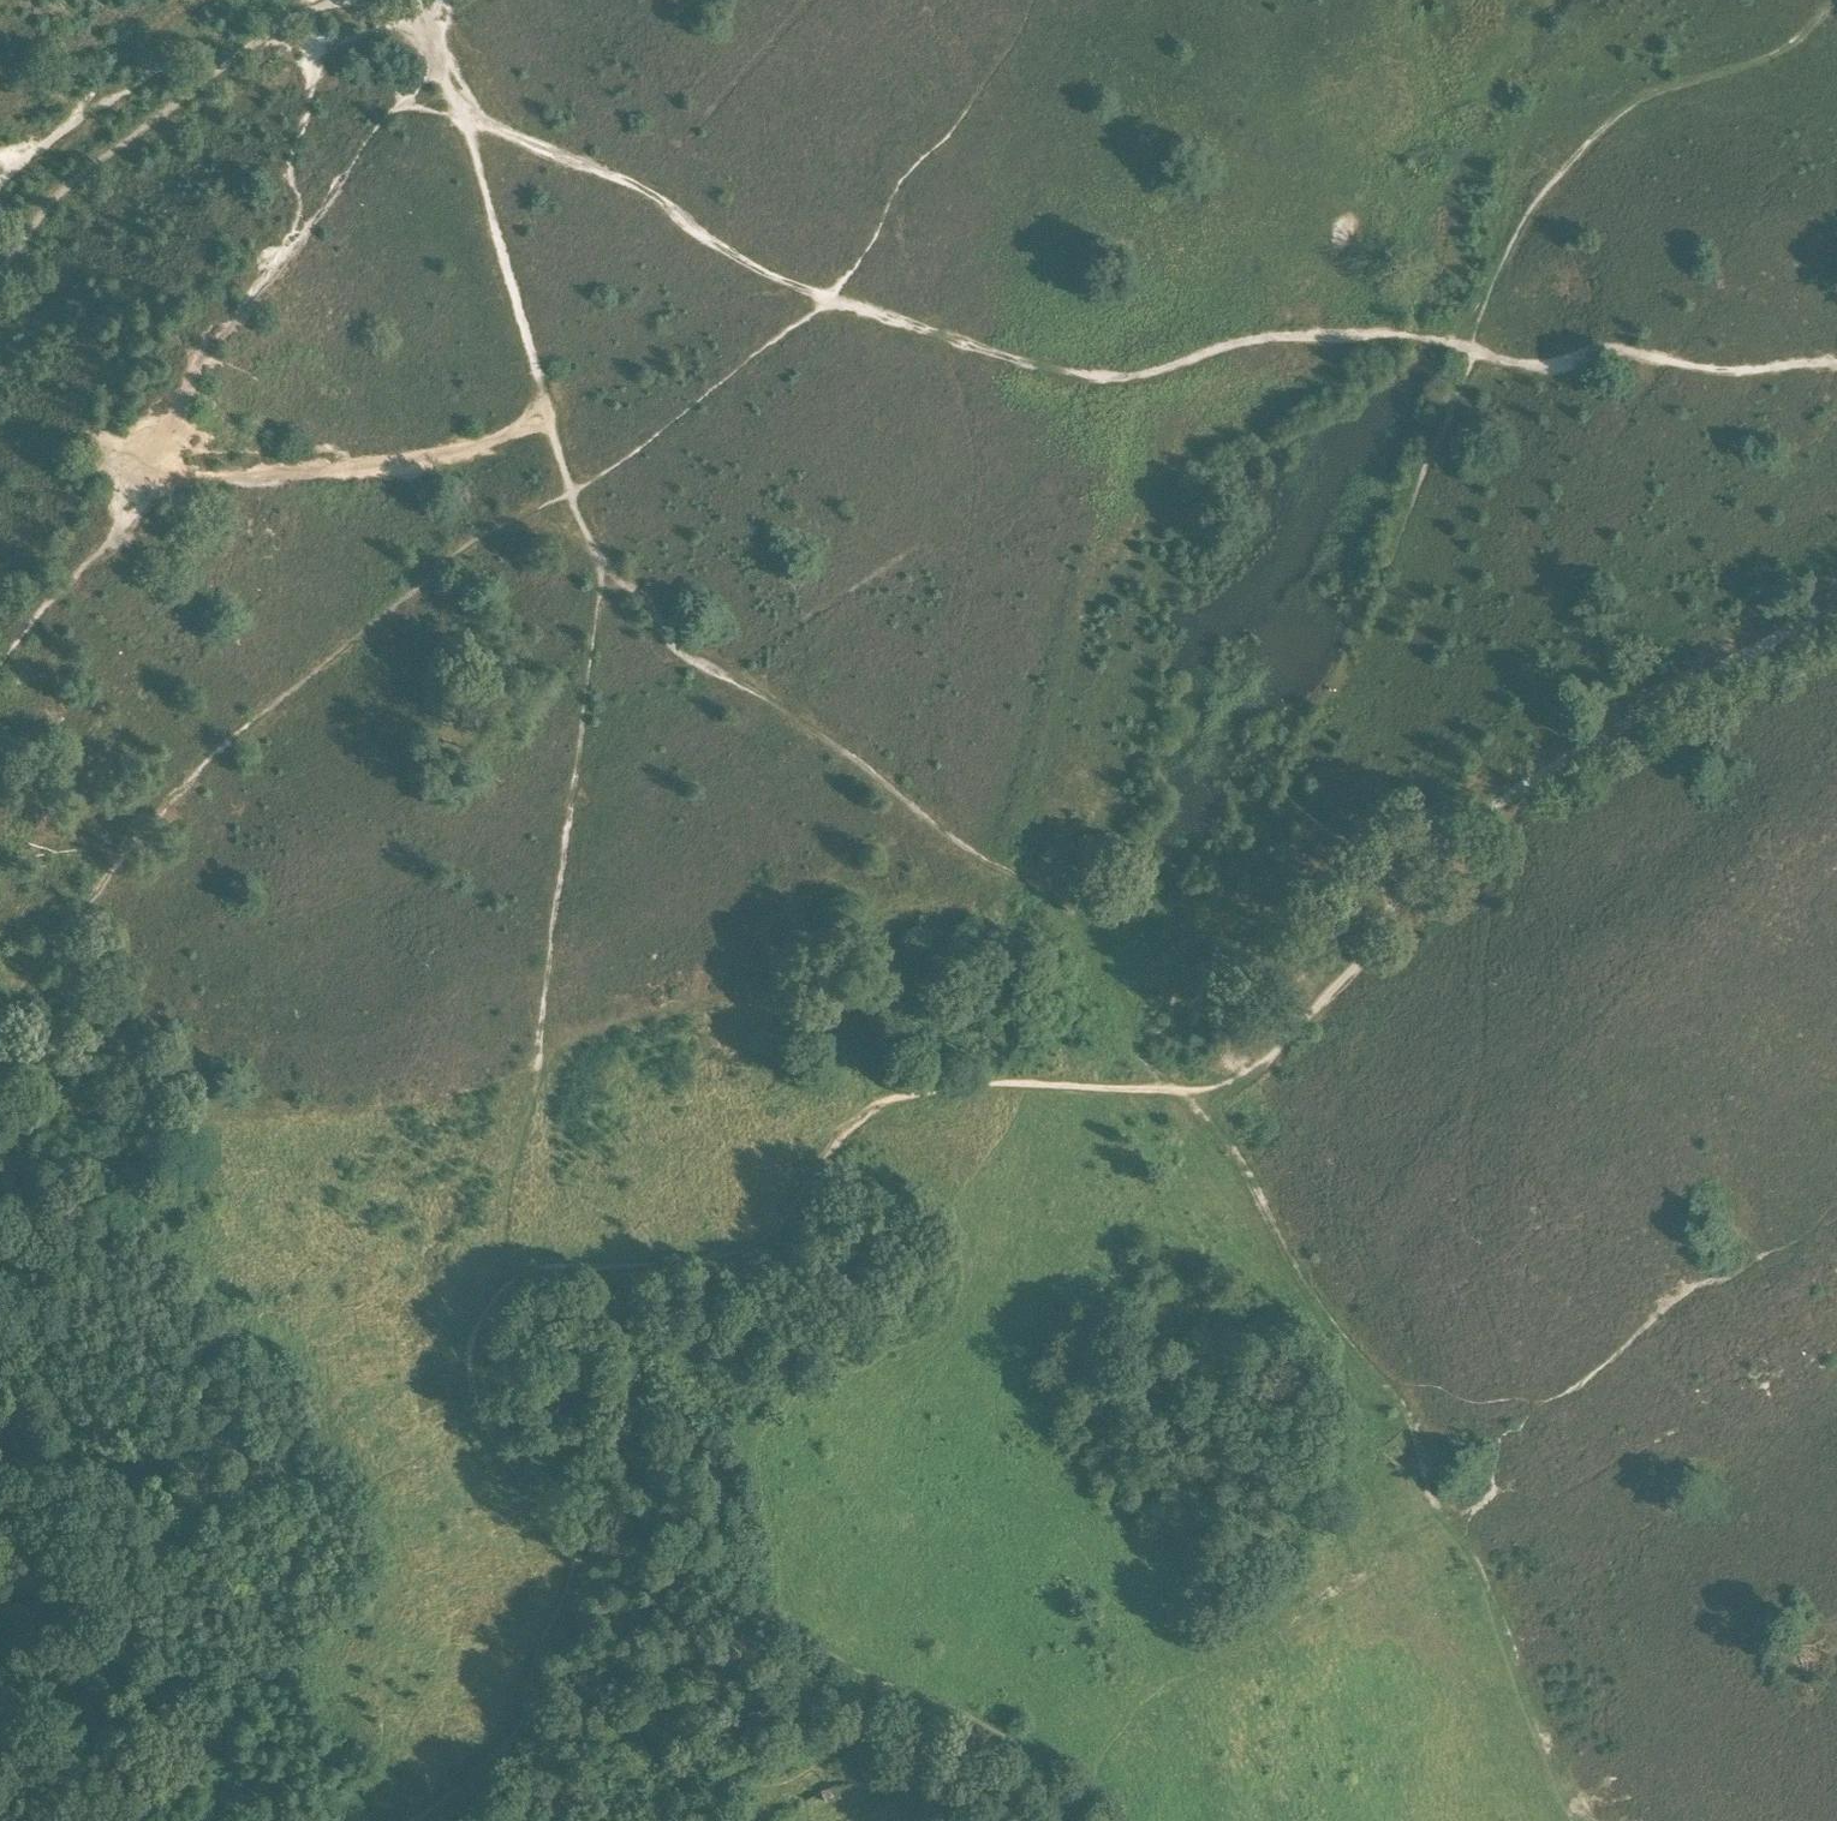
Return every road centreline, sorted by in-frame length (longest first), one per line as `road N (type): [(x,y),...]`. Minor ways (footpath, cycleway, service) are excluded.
road 1 (track): [(1836,605),(1526,785),(1431,863),(1358,968),(1261,1070),(1233,1089),(1188,1094)]
road 2 (track): [(424,0),(322,6),(270,32),(57,195),(0,271)]

